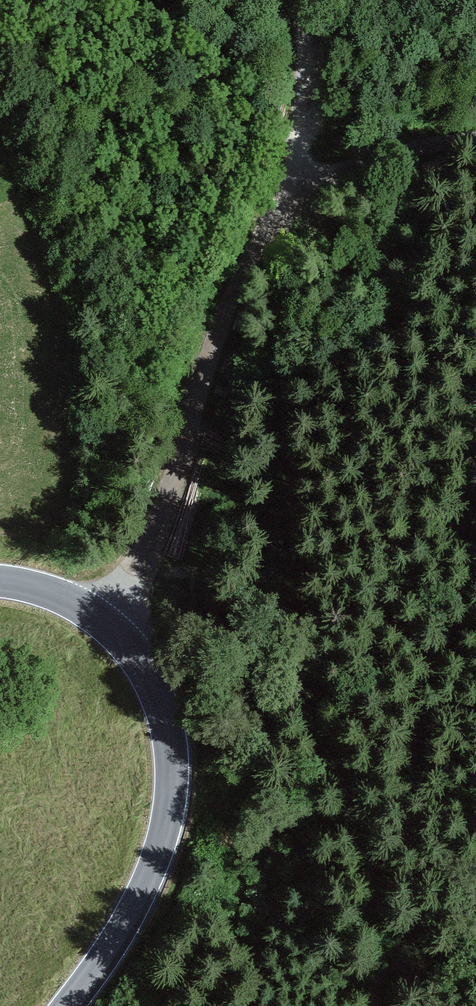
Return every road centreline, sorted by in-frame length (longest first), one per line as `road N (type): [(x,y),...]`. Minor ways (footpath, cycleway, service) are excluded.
road 1 (track): [(115,630),(246,283),(302,178),(308,0)]
road 2 (tertiary): [(66,1005),(110,947),(157,855),(171,800),(170,736),(151,681),(115,630),(67,598),(0,581)]
road 3 (track): [(302,178),(475,147)]

